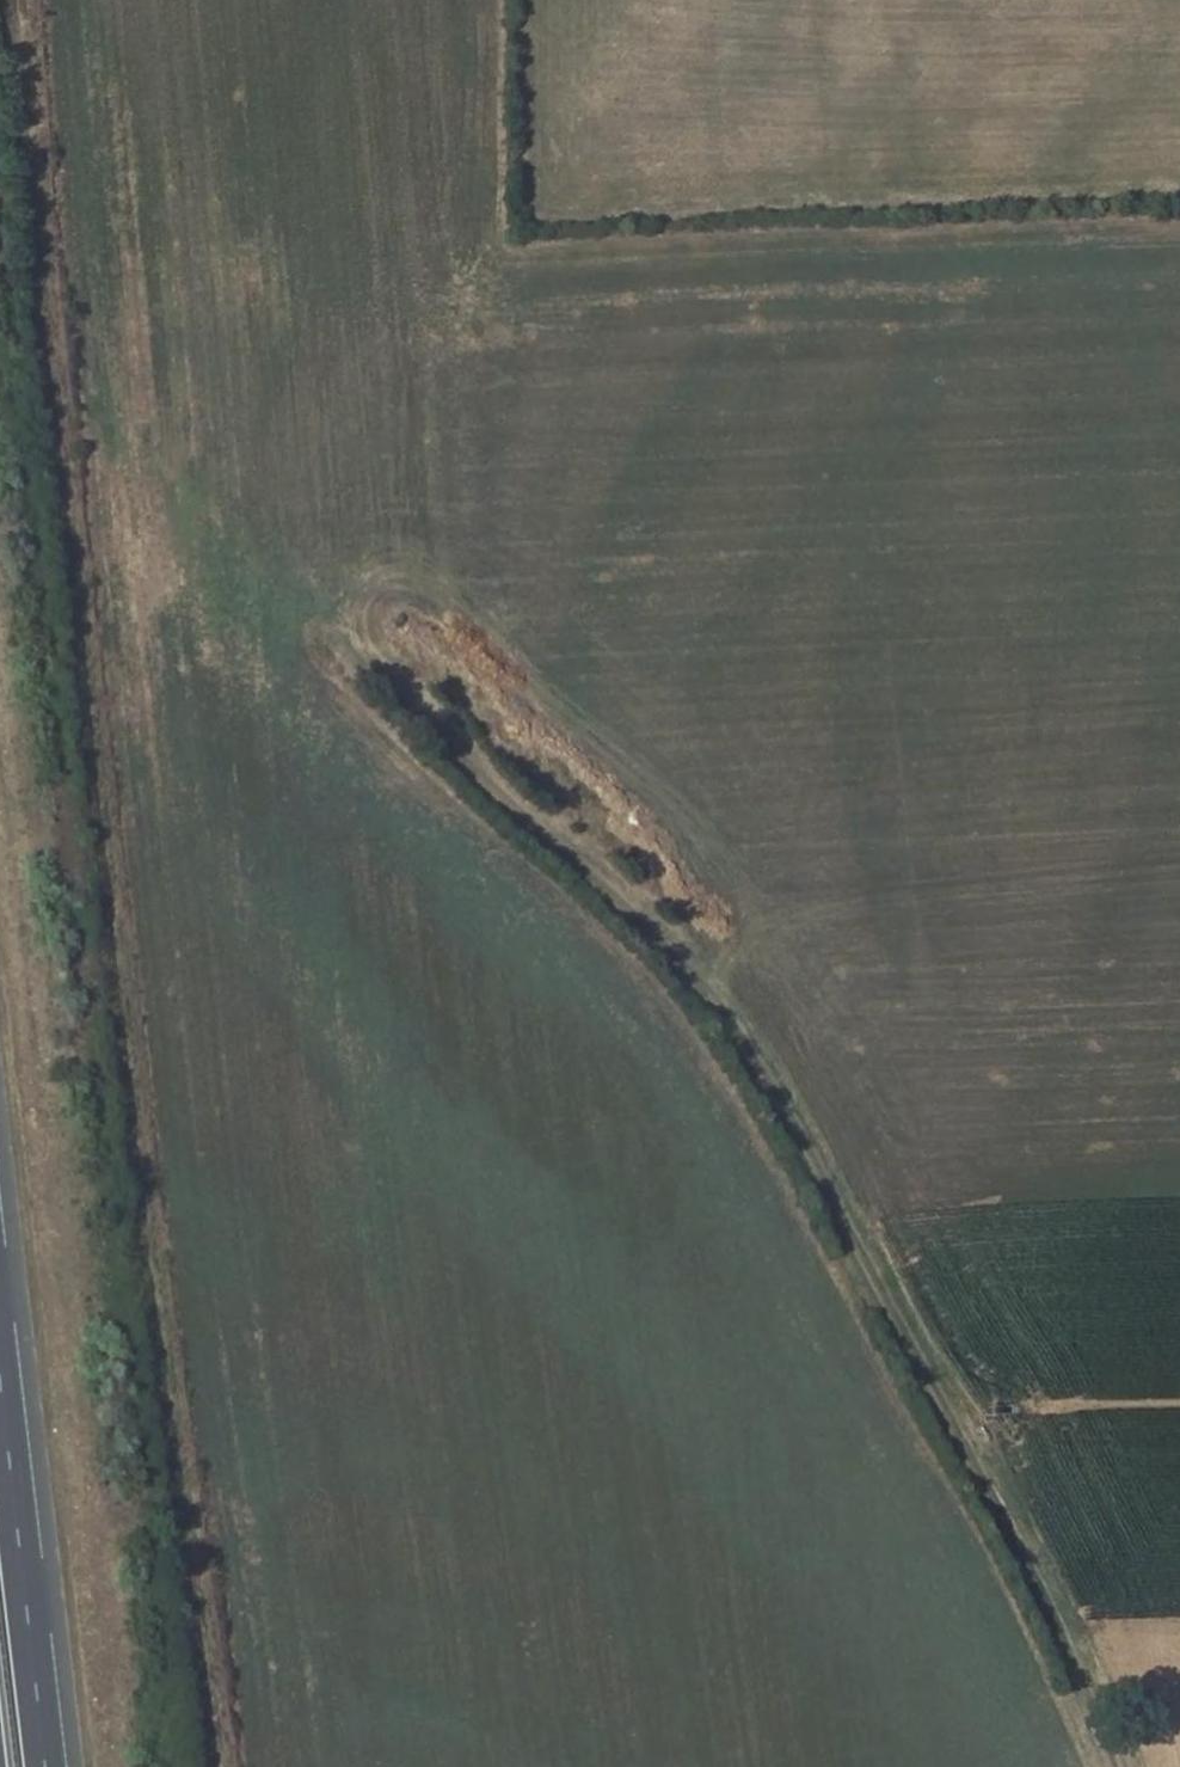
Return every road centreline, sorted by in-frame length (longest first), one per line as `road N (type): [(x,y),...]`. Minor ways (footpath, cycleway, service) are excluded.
road 1 (track): [(340,623),(485,783),(622,901),(724,1013),(841,1216),(1059,1631),(1118,1766)]
road 2 (motorway): [(46,1766),(0,1371)]

